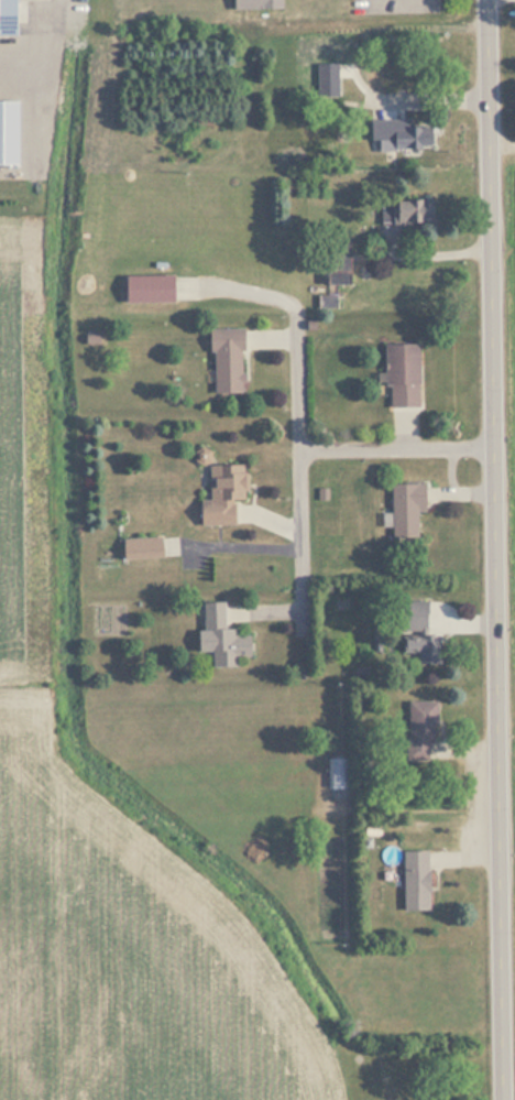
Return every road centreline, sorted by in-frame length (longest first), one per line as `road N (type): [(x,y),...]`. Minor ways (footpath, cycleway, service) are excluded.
road 1 (secondary): [(508,1099),(487,0)]
road 2 (residential): [(303,629),(296,313),(281,297),(187,288)]
road 3 (residential): [(493,447),(302,451)]

